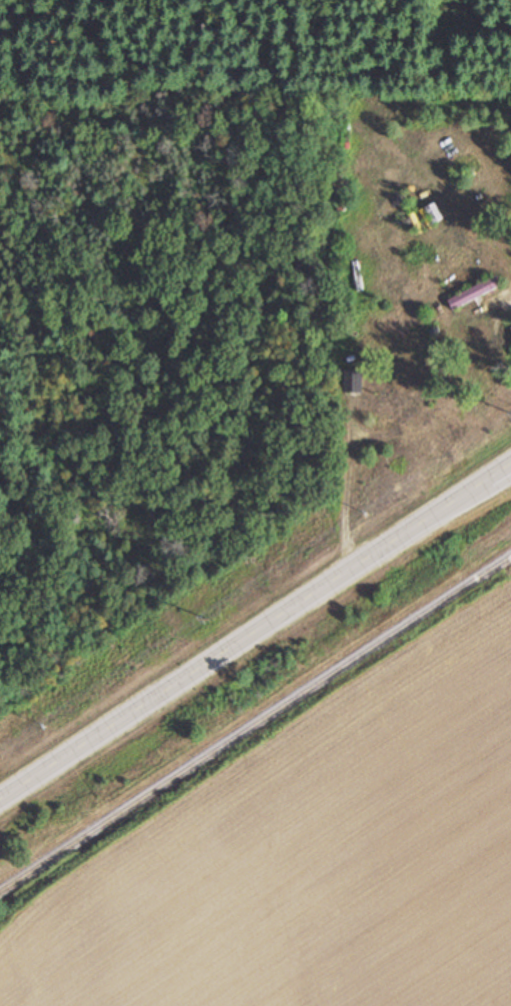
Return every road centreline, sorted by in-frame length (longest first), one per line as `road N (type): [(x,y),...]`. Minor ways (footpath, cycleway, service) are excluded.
road 1 (primary): [(0,801),(510,466)]

